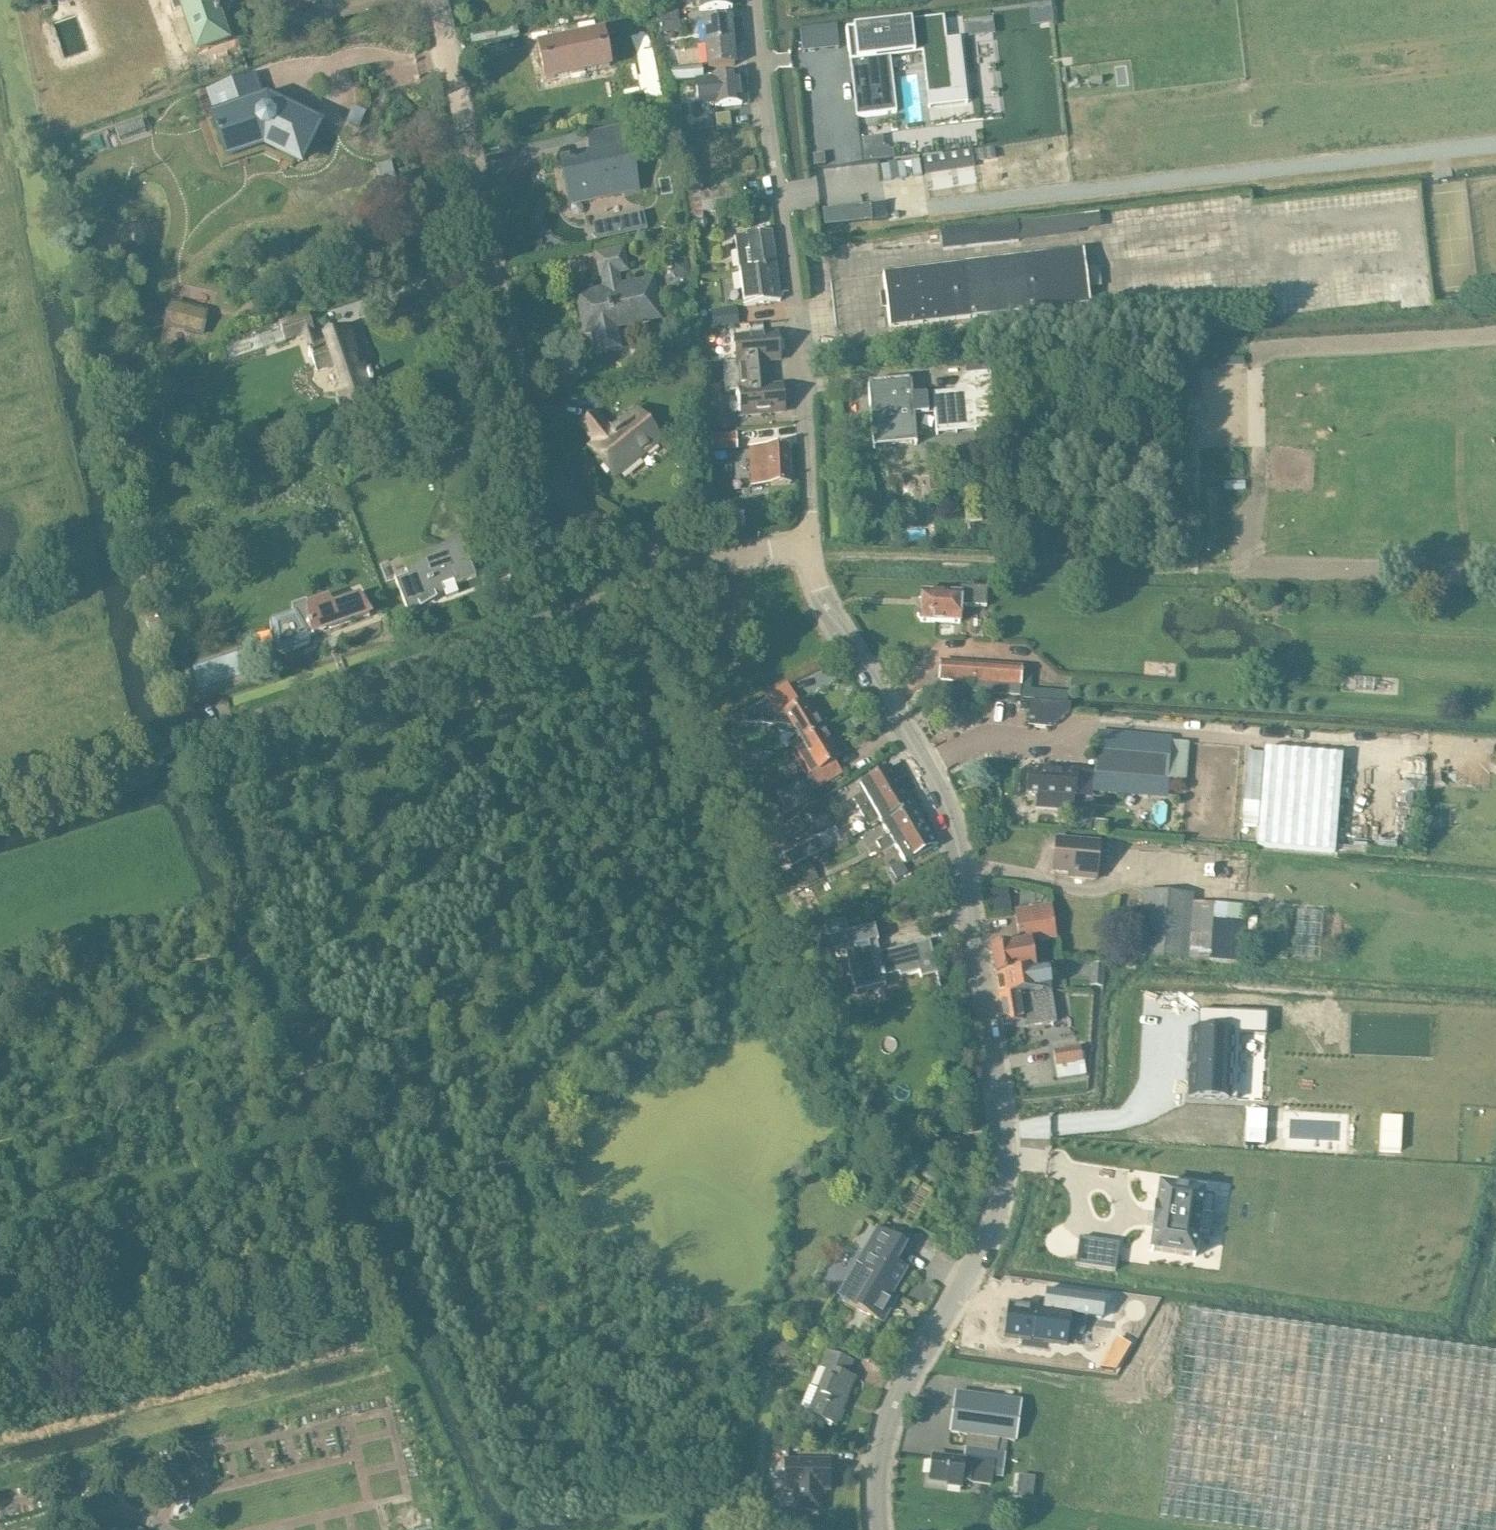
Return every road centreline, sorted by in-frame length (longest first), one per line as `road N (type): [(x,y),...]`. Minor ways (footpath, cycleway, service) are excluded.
road 1 (unclassified): [(879,1529),(881,1453),(893,1408),(986,1240),(1002,1192),(1005,1136),(948,809),(829,611),(808,548)]
road 2 (unclassified): [(0,810),(638,585),(687,560)]
road 3 (unclassified): [(687,560),(628,546),(593,527),(537,466),(433,0)]
road 4 (unclassified): [(808,548),(797,327),(752,0)]
road 5 (unclassified): [(687,560),(808,548)]

